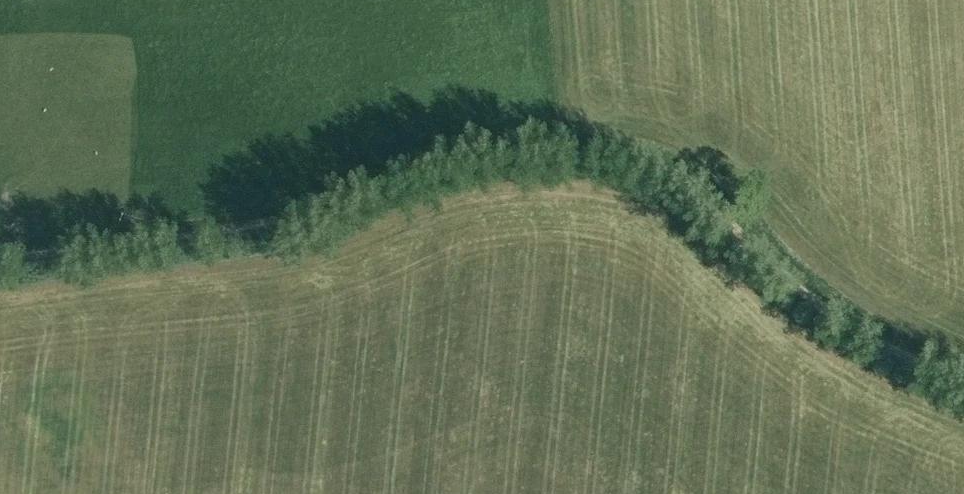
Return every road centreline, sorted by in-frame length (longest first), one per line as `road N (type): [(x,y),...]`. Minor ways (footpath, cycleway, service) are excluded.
road 1 (track): [(963,380),(865,338),(692,195),(632,166),(563,156),(483,158),(259,232),(0,262)]

